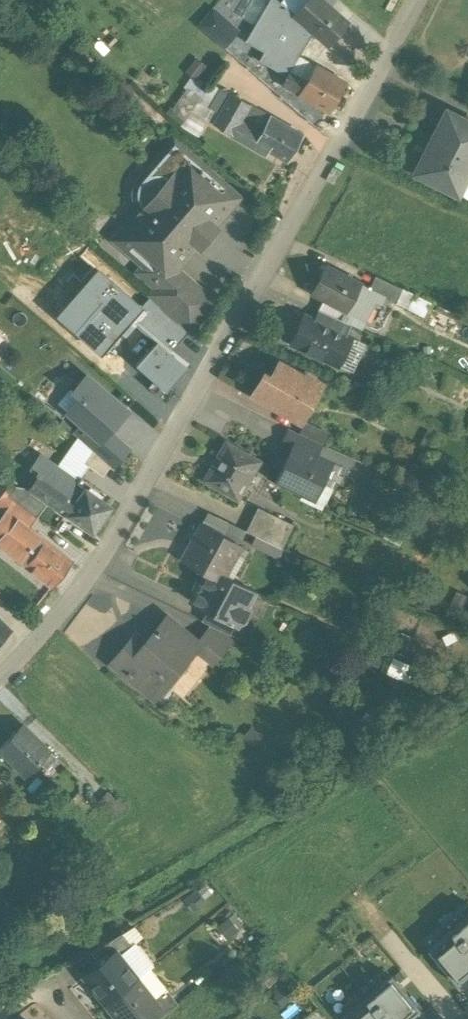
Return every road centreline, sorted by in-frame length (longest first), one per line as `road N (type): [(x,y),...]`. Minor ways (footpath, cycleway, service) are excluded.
road 1 (residential): [(0,677),(59,619),(147,486),(419,0)]

